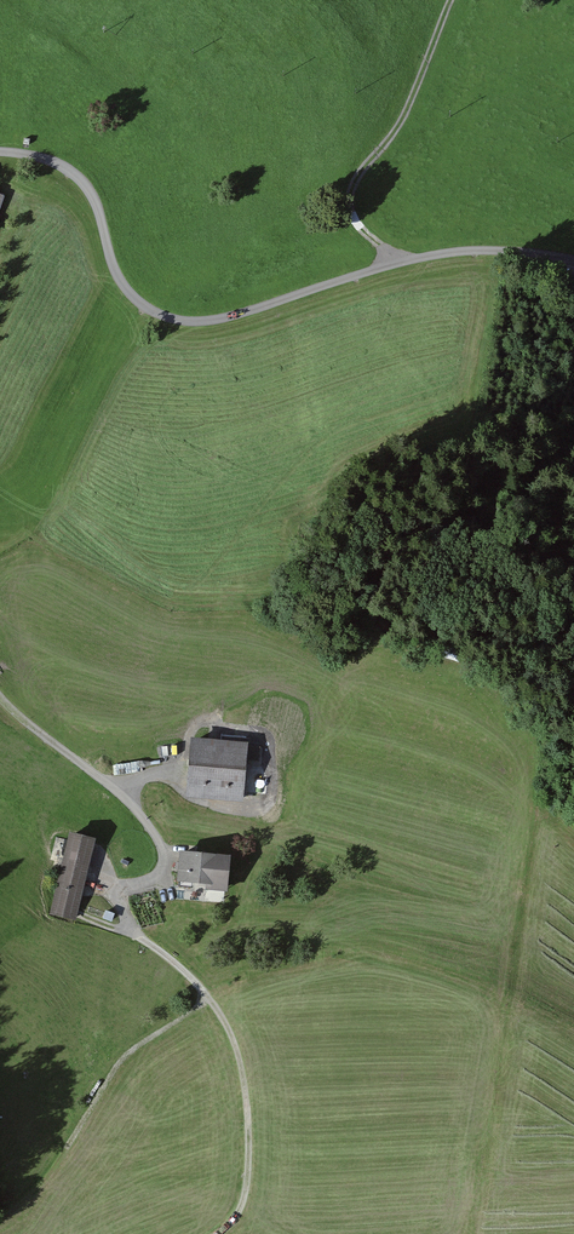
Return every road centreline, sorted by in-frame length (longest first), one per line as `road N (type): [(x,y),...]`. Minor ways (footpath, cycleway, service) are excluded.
road 1 (residential): [(0,159),(73,167),(112,267),(177,325),(406,261),(552,256),(573,265)]
road 2 (track): [(219,1233),(235,1218),(245,1184),(243,1063),(215,1005),(127,922),(118,895)]
road 3 (track): [(406,261),(354,222),(351,178),(397,131),(455,0)]
road 4 (track): [(204,995),(126,1052),(41,1184),(0,1217)]

